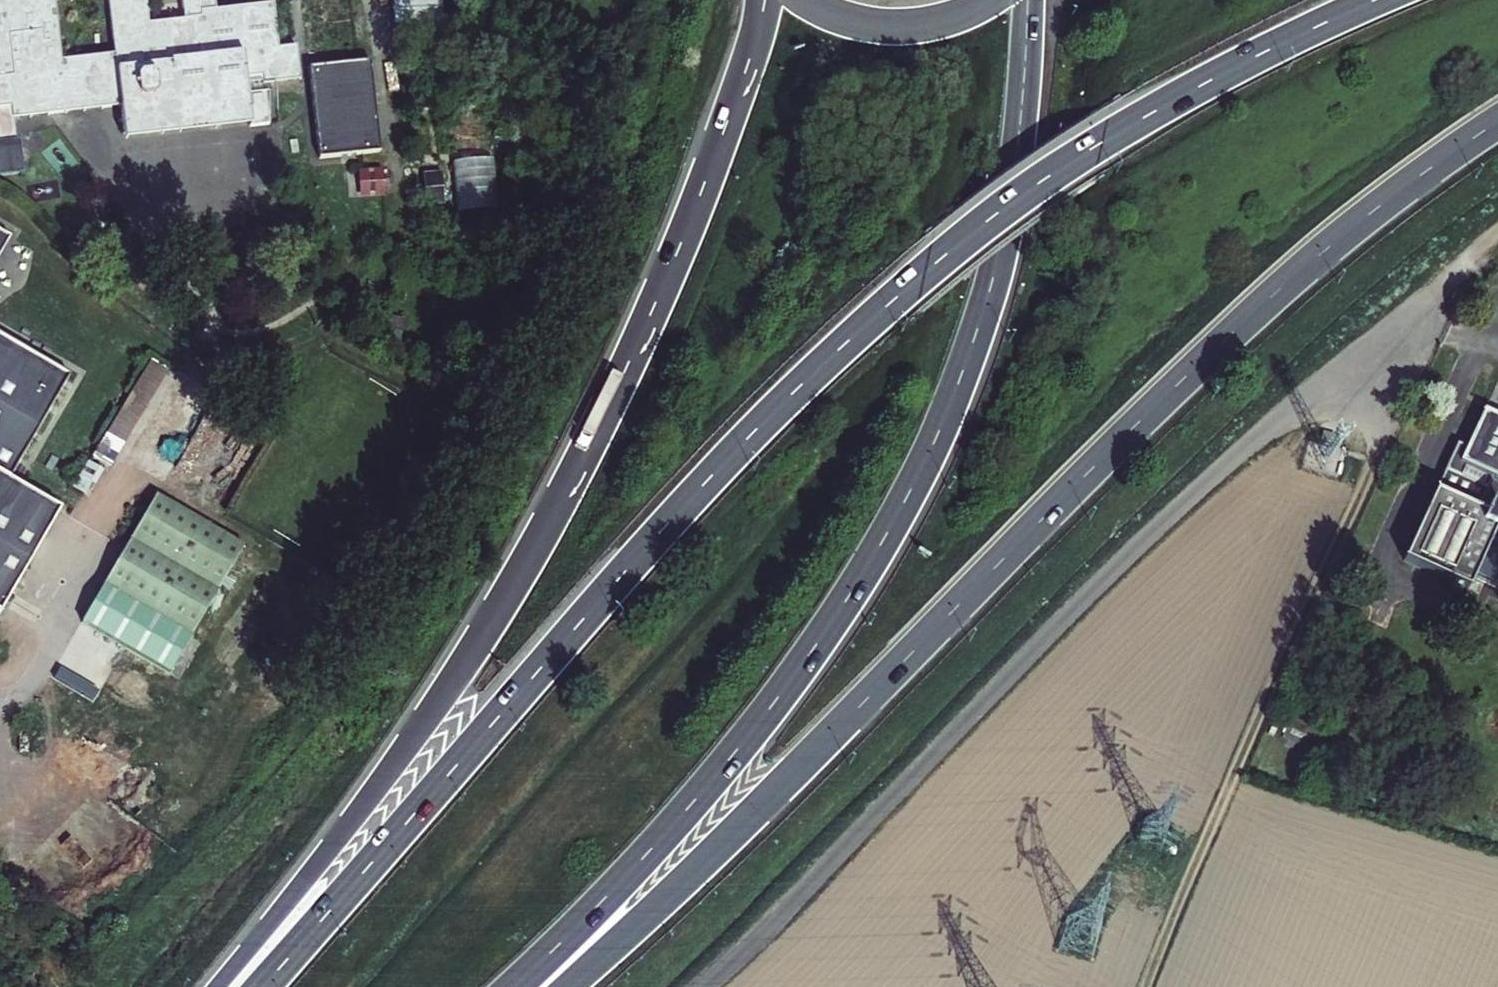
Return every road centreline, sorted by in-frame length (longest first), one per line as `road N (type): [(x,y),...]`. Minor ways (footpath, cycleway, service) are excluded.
road 1 (trunk): [(1372,0),(1100,144),(852,335),(696,496),(264,986)]
road 2 (trunk): [(567,986),(1294,279),(1497,123)]
road 3 (trunk): [(512,986),(737,750),(833,619),(902,503),(945,416),(1004,232),(1027,0)]
road 4 (trunk): [(762,0),(688,223),(529,554),(389,769),(216,986)]
road 5 (unclassified): [(702,986),(1157,528),(1385,338)]
road 6 (track): [(1377,454),(1152,986)]
road 7 (trunk): [(806,0),(851,20),(900,26),(949,19),(989,0)]

